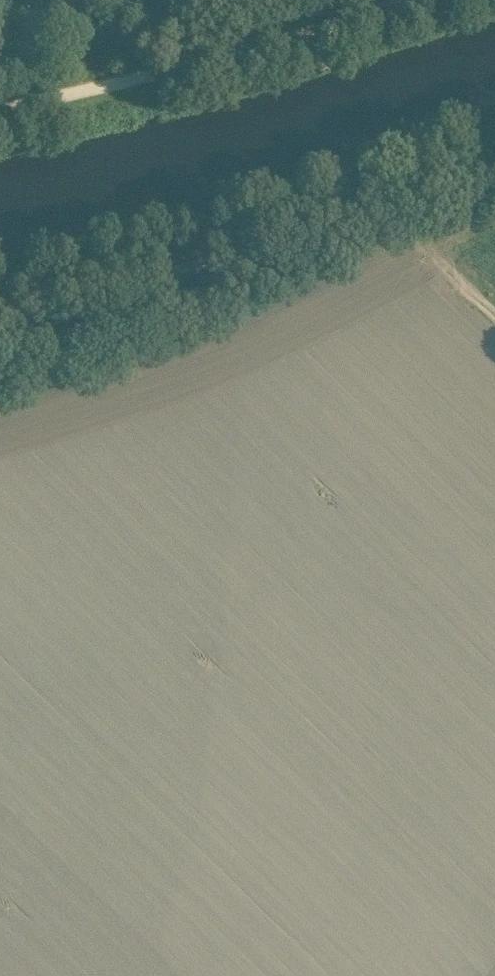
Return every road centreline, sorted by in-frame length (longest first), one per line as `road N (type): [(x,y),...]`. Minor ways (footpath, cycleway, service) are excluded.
road 1 (track): [(0,398),(41,392),(335,279),(408,239)]
road 2 (unclassified): [(374,0),(0,101)]
road 3 (track): [(494,299),(368,211)]

